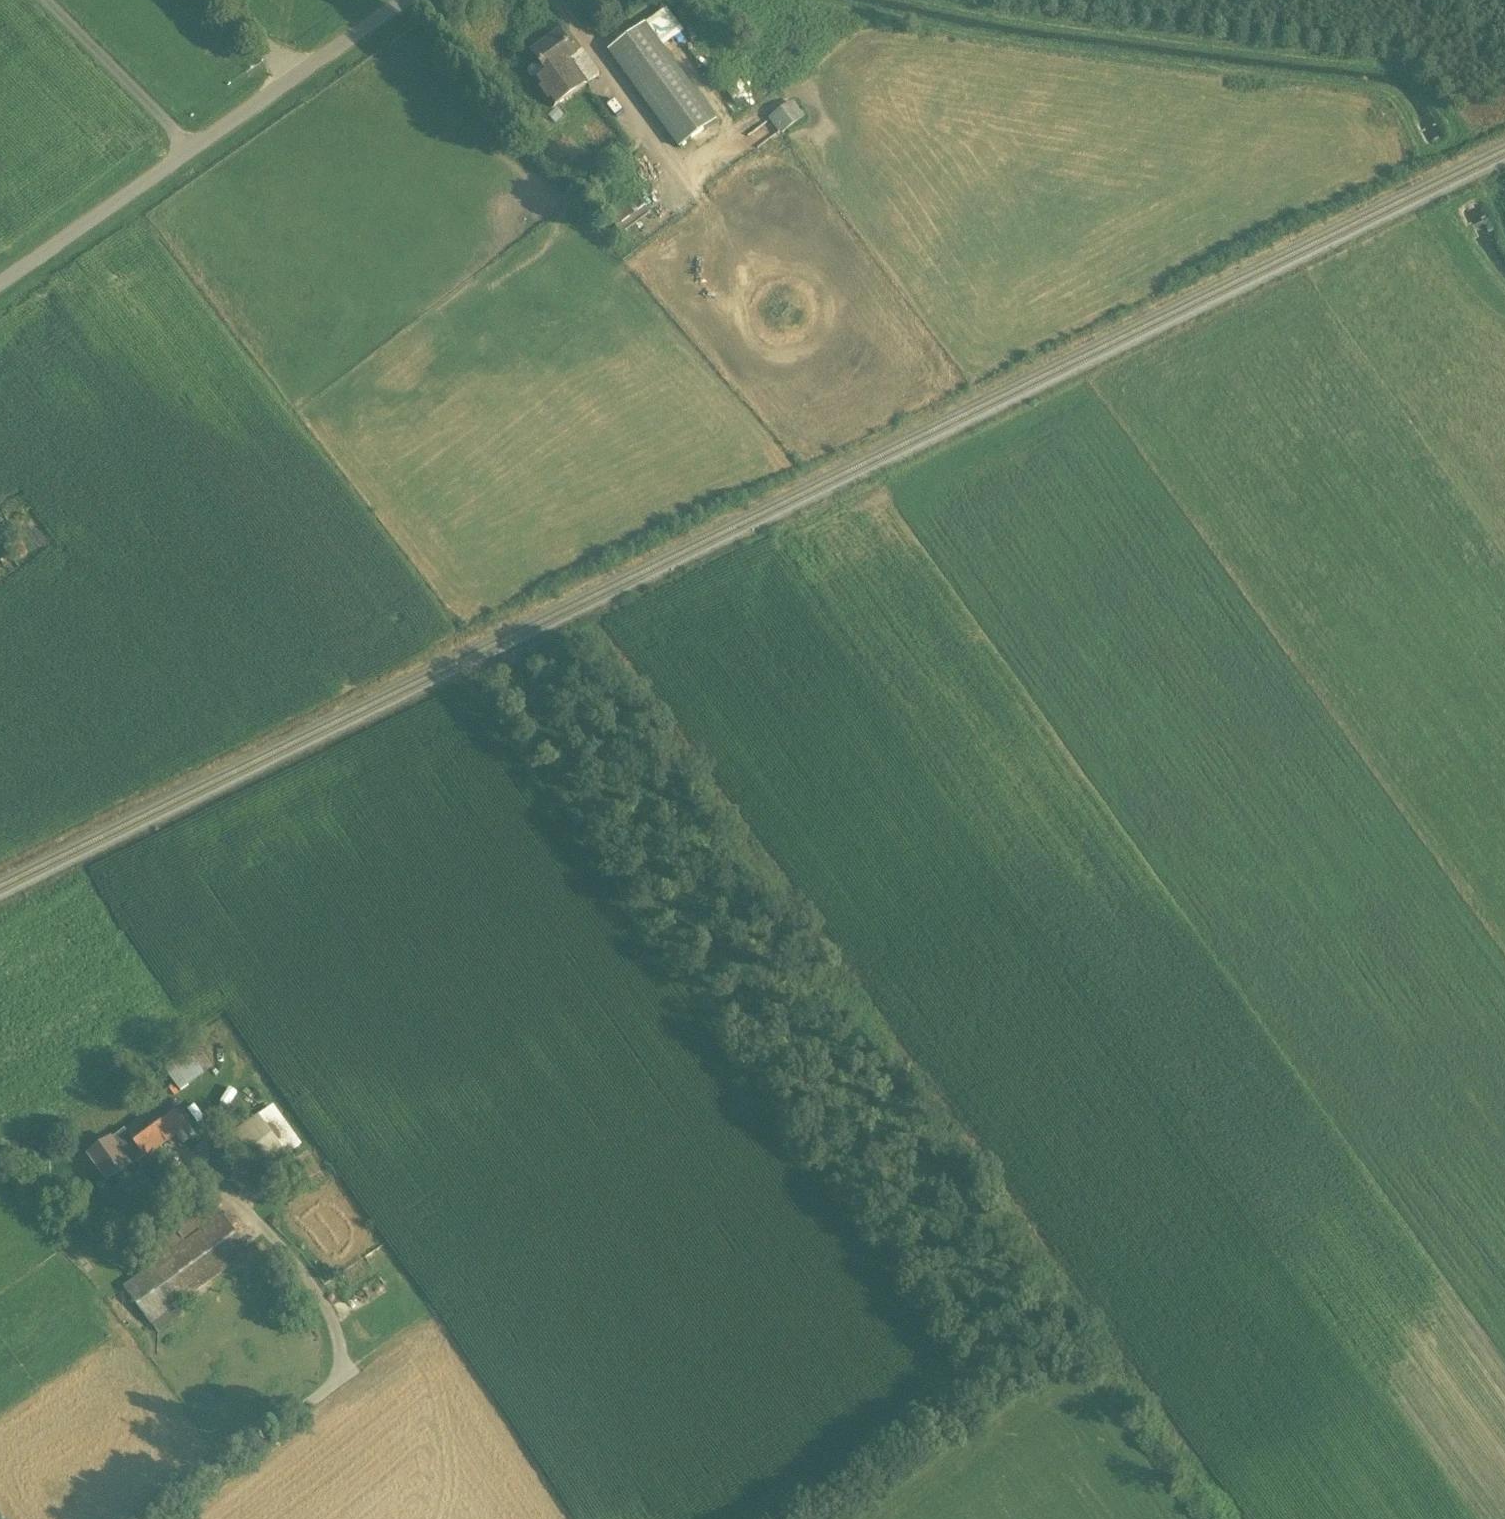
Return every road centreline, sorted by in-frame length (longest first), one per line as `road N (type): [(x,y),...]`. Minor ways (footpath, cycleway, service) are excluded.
road 1 (unclassified): [(0,283),(403,0)]
road 2 (unclassified): [(161,1518),(349,1372)]

